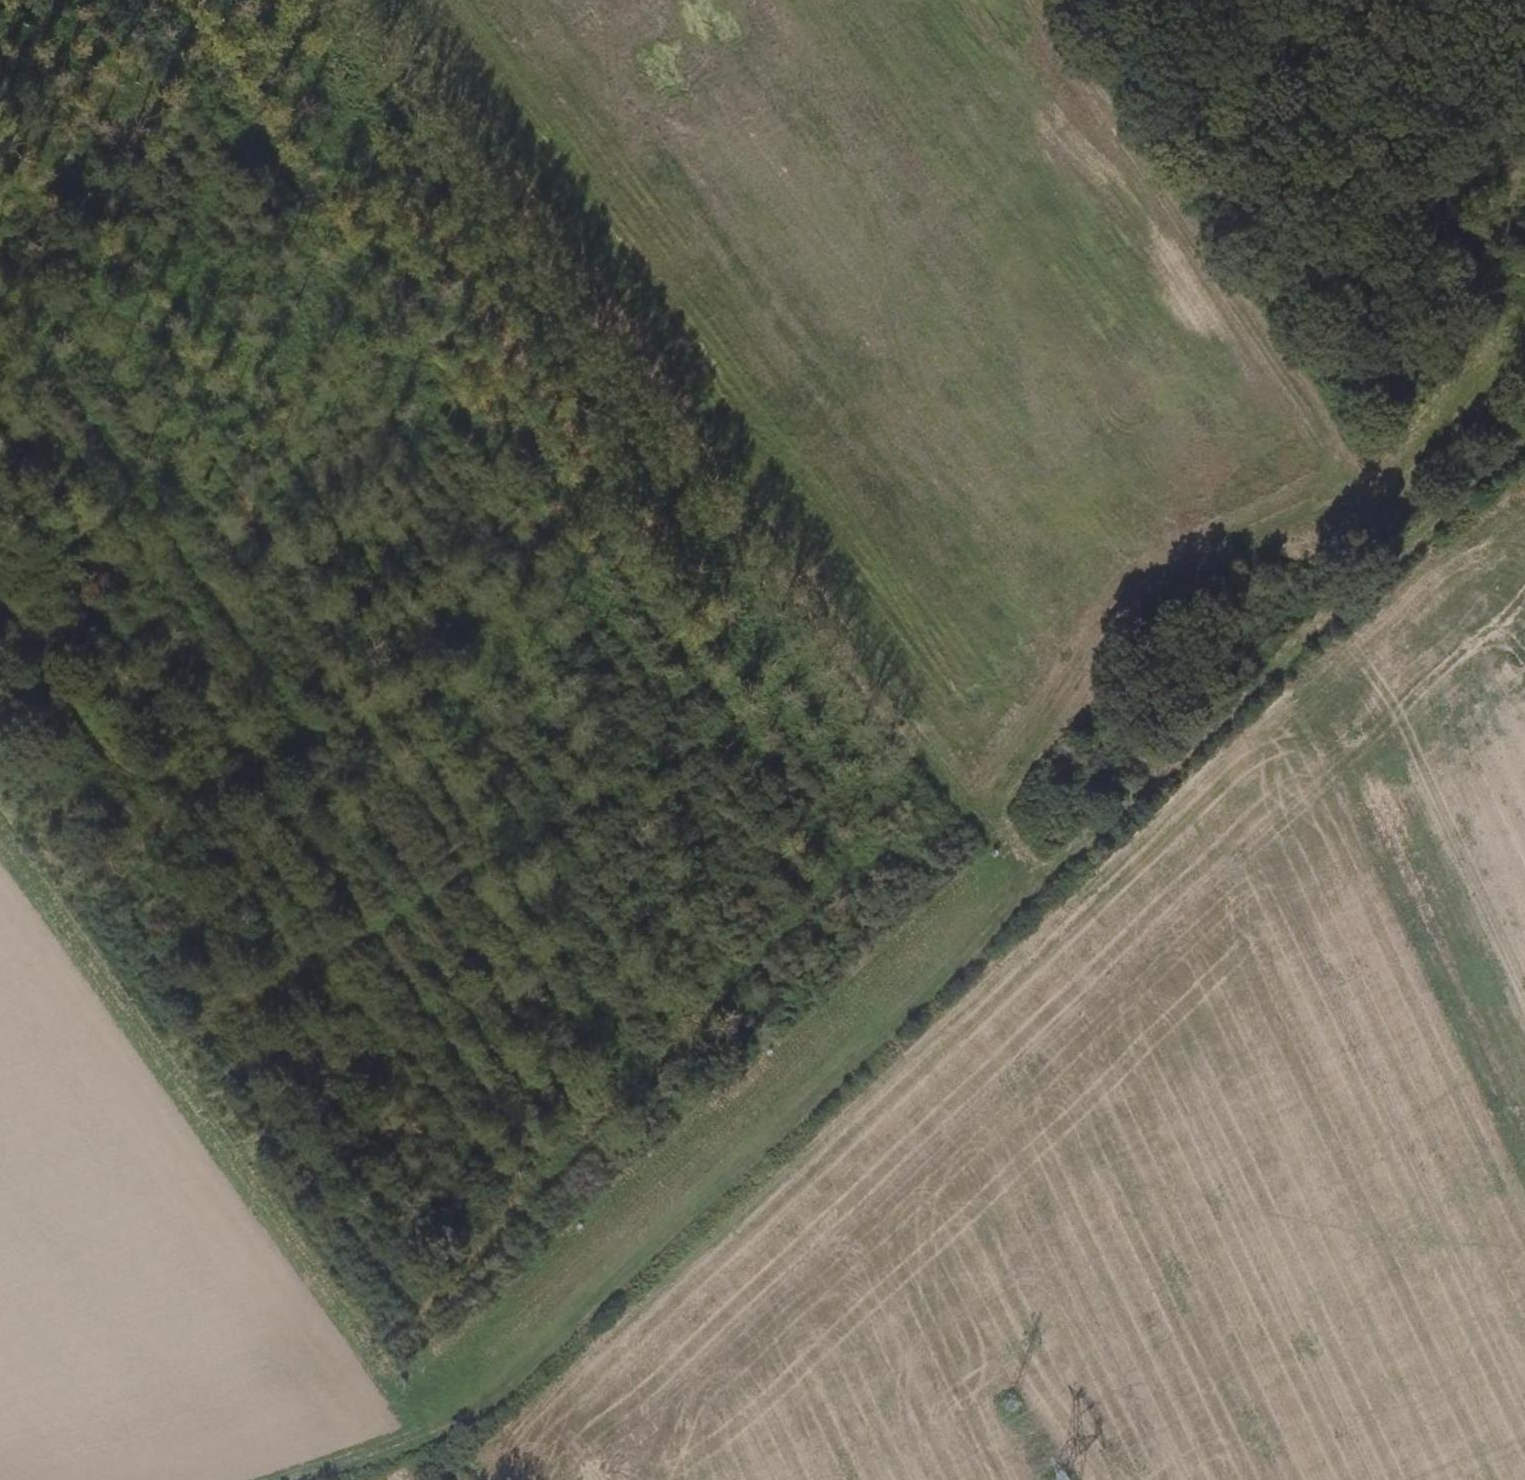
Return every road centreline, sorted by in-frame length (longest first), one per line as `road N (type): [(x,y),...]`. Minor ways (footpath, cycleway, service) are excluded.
road 1 (track): [(268,1479),(491,1404)]

